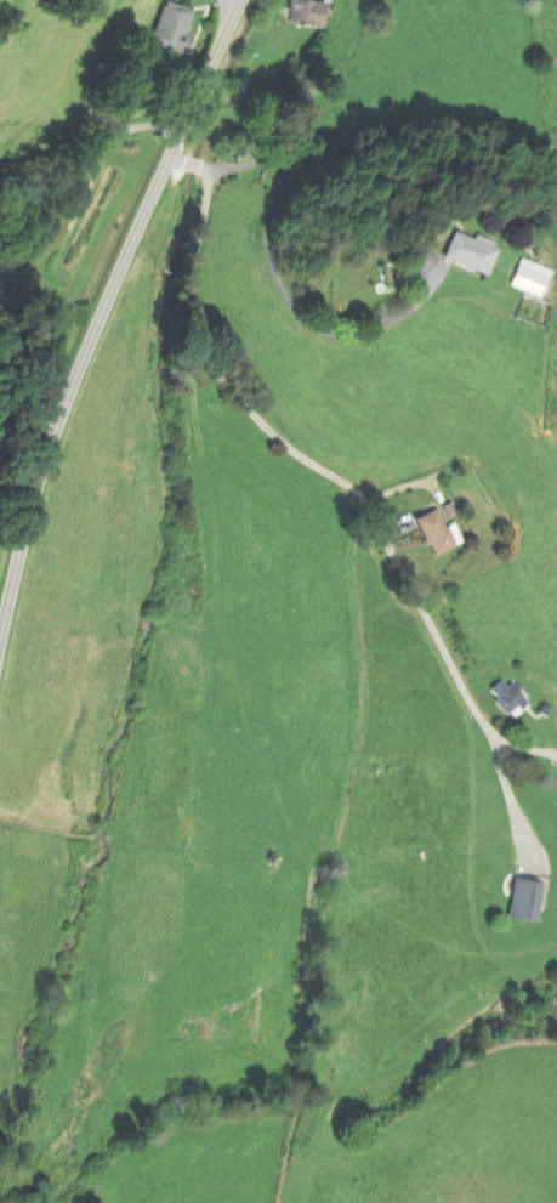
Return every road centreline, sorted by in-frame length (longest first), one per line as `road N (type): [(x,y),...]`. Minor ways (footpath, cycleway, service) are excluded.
road 1 (residential): [(556,759),(477,737),(388,577),(352,488),(267,438),(206,371),(193,277),(211,174),(171,158)]
road 2 (residential): [(0,654),(36,489),(66,402),(245,0)]

